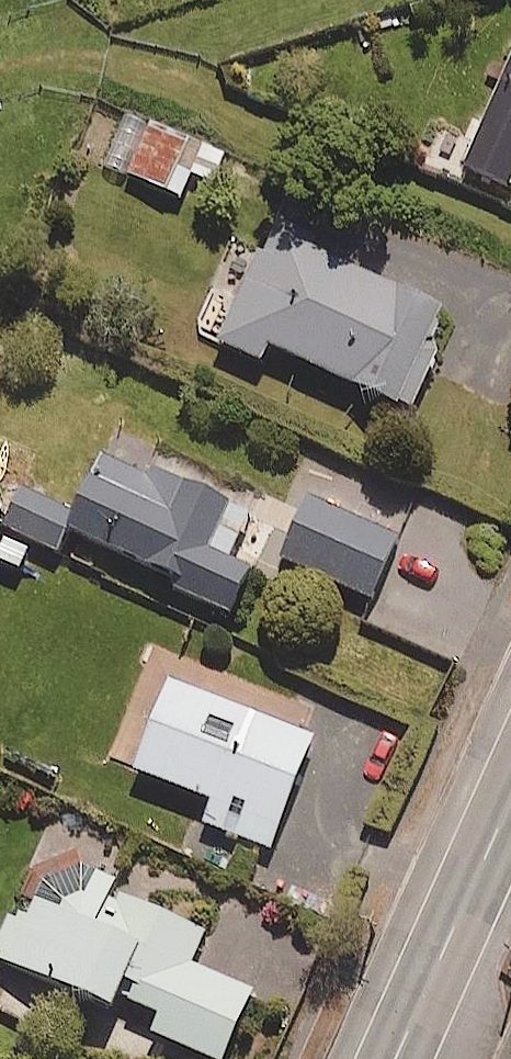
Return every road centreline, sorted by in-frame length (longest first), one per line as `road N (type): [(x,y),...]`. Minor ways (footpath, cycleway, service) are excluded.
road 1 (primary): [(510,803),(397,1058)]

